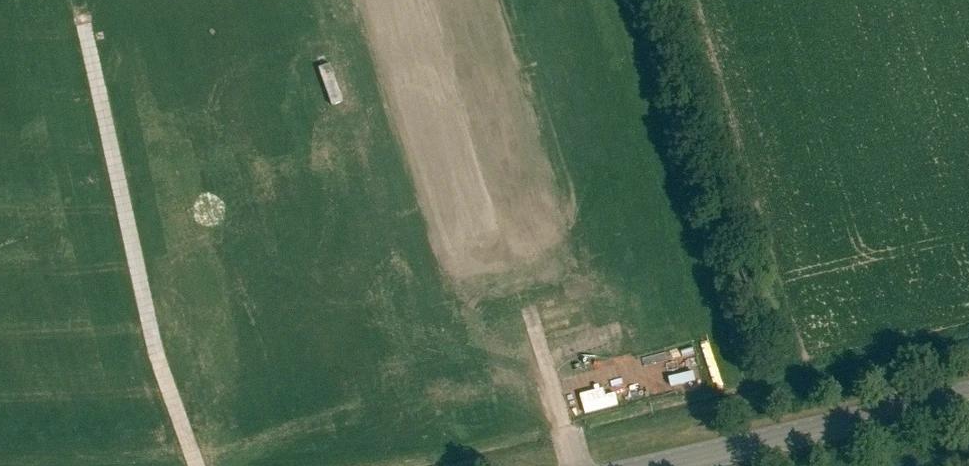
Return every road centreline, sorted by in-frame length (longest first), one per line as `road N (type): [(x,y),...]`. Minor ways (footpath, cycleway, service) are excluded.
road 1 (primary): [(667,465),(968,395)]

